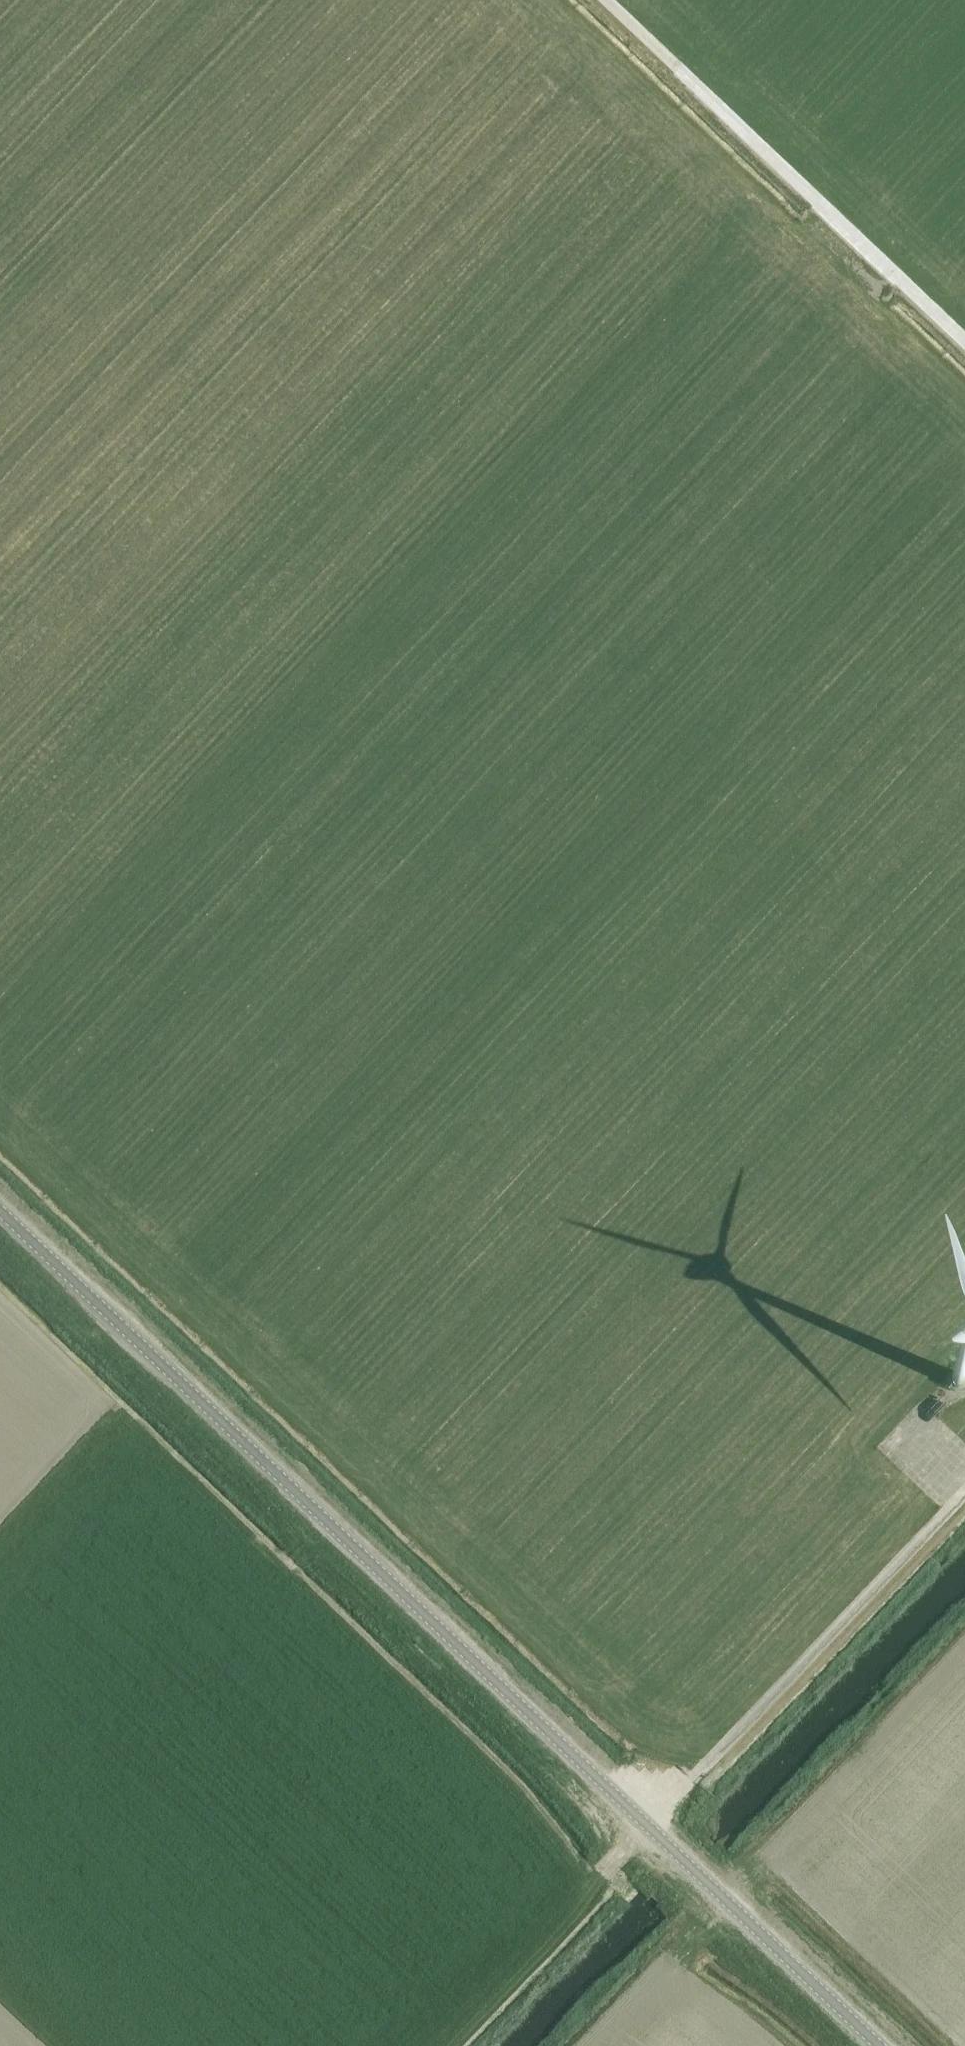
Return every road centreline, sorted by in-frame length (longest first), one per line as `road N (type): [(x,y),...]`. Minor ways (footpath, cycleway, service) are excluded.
road 1 (unclassified): [(881,2045),(0,1208)]
road 2 (track): [(606,0),(964,343)]

